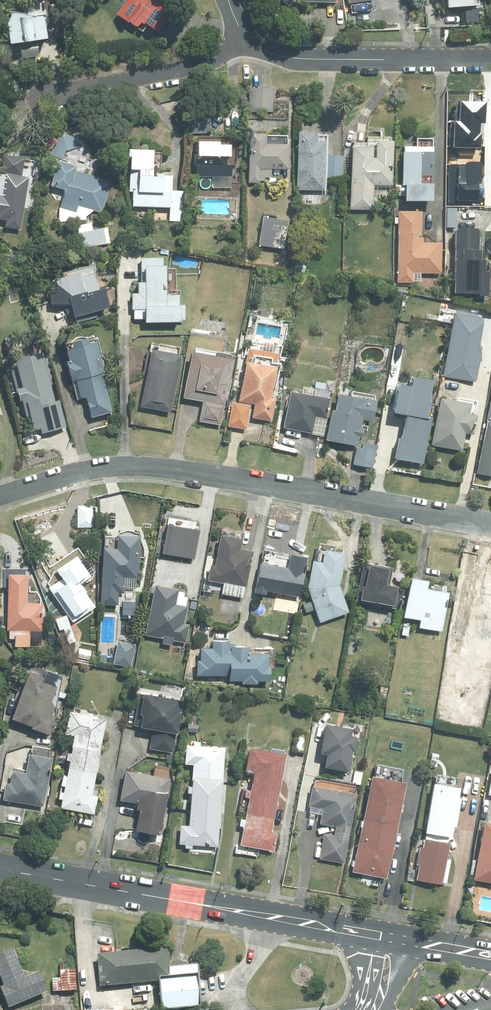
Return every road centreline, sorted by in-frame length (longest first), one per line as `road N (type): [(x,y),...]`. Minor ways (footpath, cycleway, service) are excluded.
road 1 (residential): [(0,496),(88,470),(148,467),(490,524)]
road 2 (secondary): [(0,869),(372,934)]
road 3 (residential): [(490,60),(309,59),(274,53),(248,37)]
road 4 (residential): [(41,98),(201,67),(248,37)]

